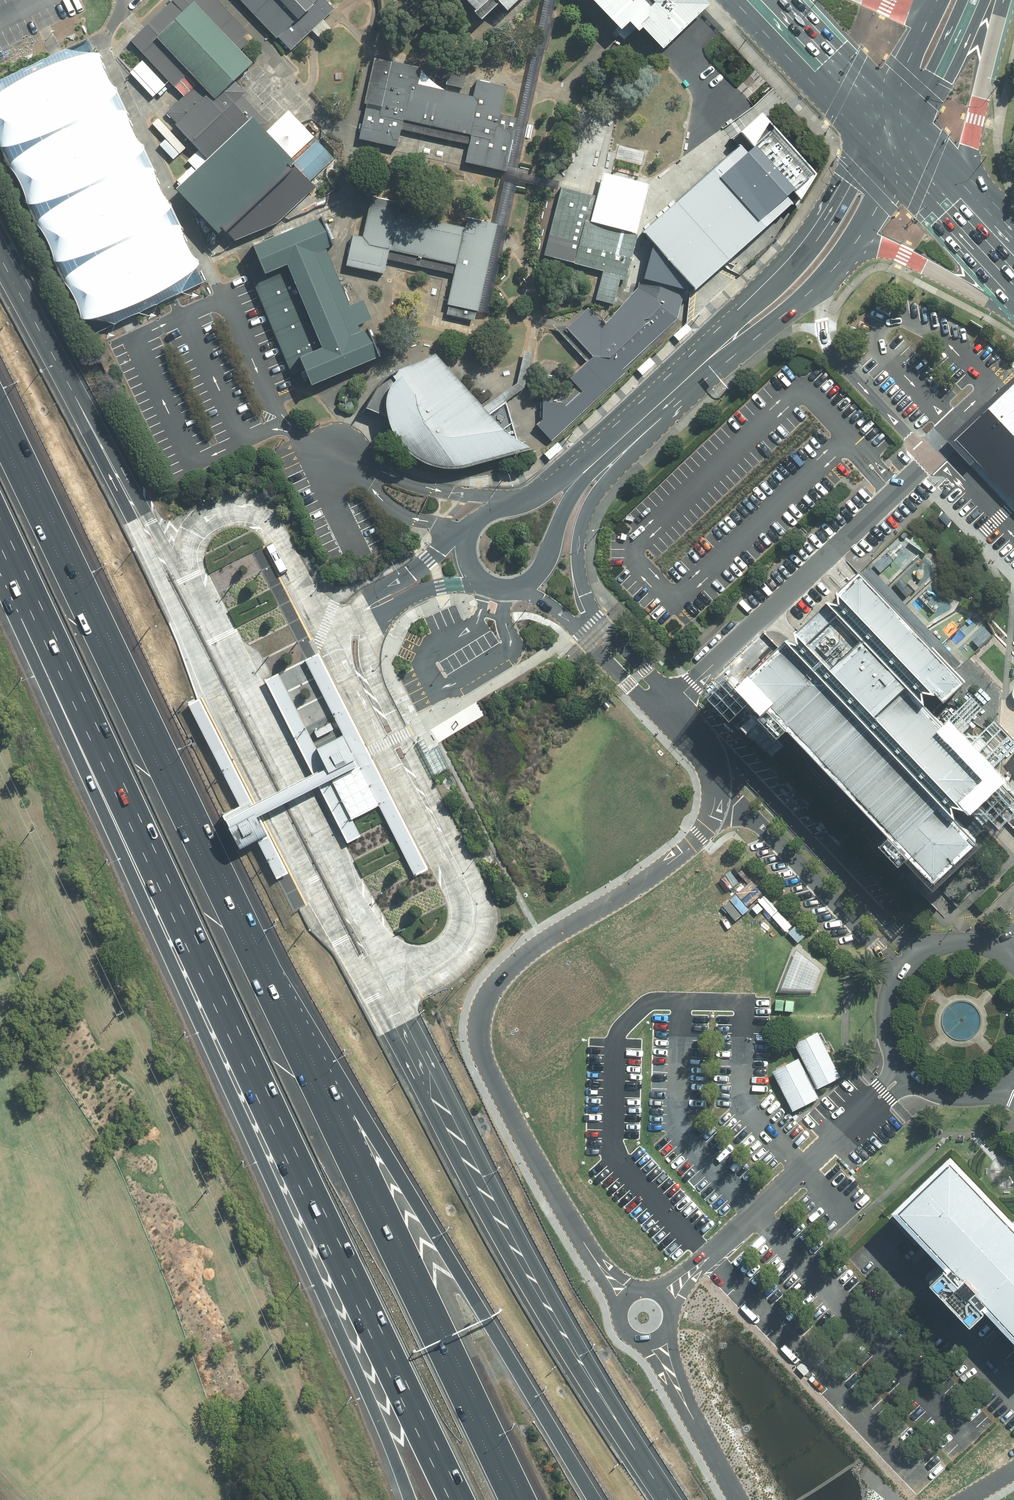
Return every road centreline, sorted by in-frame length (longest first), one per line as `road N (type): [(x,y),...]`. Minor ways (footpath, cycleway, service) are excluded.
road 1 (motorway): [(466,1499),(0,519)]
road 2 (motorway): [(409,1499),(349,1352),(76,757),(19,624),(0,542)]
road 3 (tertiary): [(523,587),(497,588),(478,575),(465,552),(468,529),(567,474),(781,280),(843,195),(885,110)]
road 4 (motorway): [(257,972),(475,1288),(602,1499)]
road 5 (unclassified): [(713,765),(714,807),(691,846),(531,951),(484,1005),(486,1066),(583,1241)]
road 6 (motorway): [(0,437),(257,972)]
road 7 (motorway): [(257,972),(511,1499)]
road 8 (unclassified): [(666,707),(949,431)]
road 9 (unclassified): [(671,405),(596,497),(576,546),(578,577),(597,617),(666,707)]
road 10 (unclassified): [(713,765),(746,776),(917,953)]
road 11 (unclassified): [(897,973),(713,765)]
road 12 (tertiary): [(671,405),(582,484),(541,572),(523,587)]
road 13 (tertiary): [(849,250),(826,278),(671,405)]
road 14 (primary): [(1003,0),(969,147),(968,199)]
road 15 (unclassified): [(989,1088),(934,1089),(897,1062),(883,1024),(897,973)]
road 16 (unclassified): [(666,707),(523,587)]
road 17 (primary): [(1013,308),(903,256),(849,250)]
road 18 (primary): [(885,110),(768,0)]
road 19 (secondary): [(977,0),(911,135)]
road 20 (tertiary): [(911,135),(849,250)]

